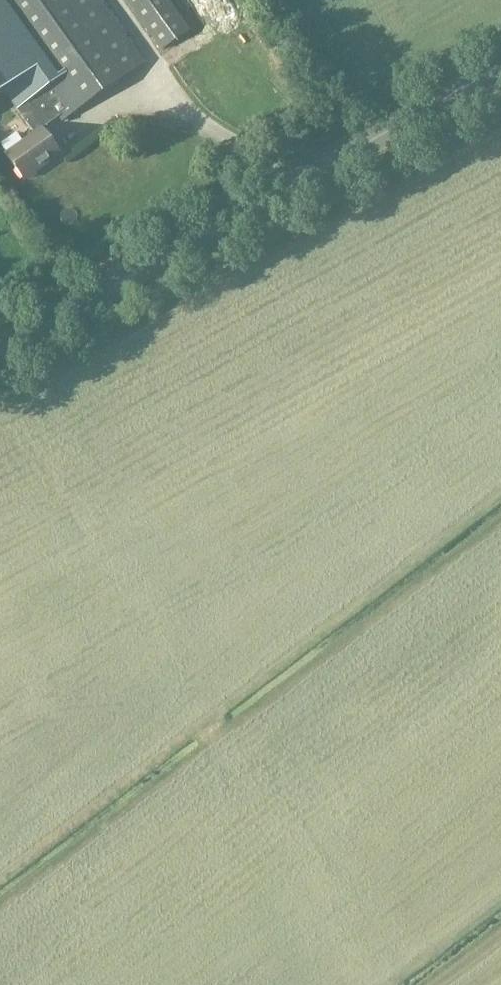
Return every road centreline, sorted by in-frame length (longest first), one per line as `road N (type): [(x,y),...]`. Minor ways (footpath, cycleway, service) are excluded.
road 1 (secondary): [(0,349),(500,66)]

